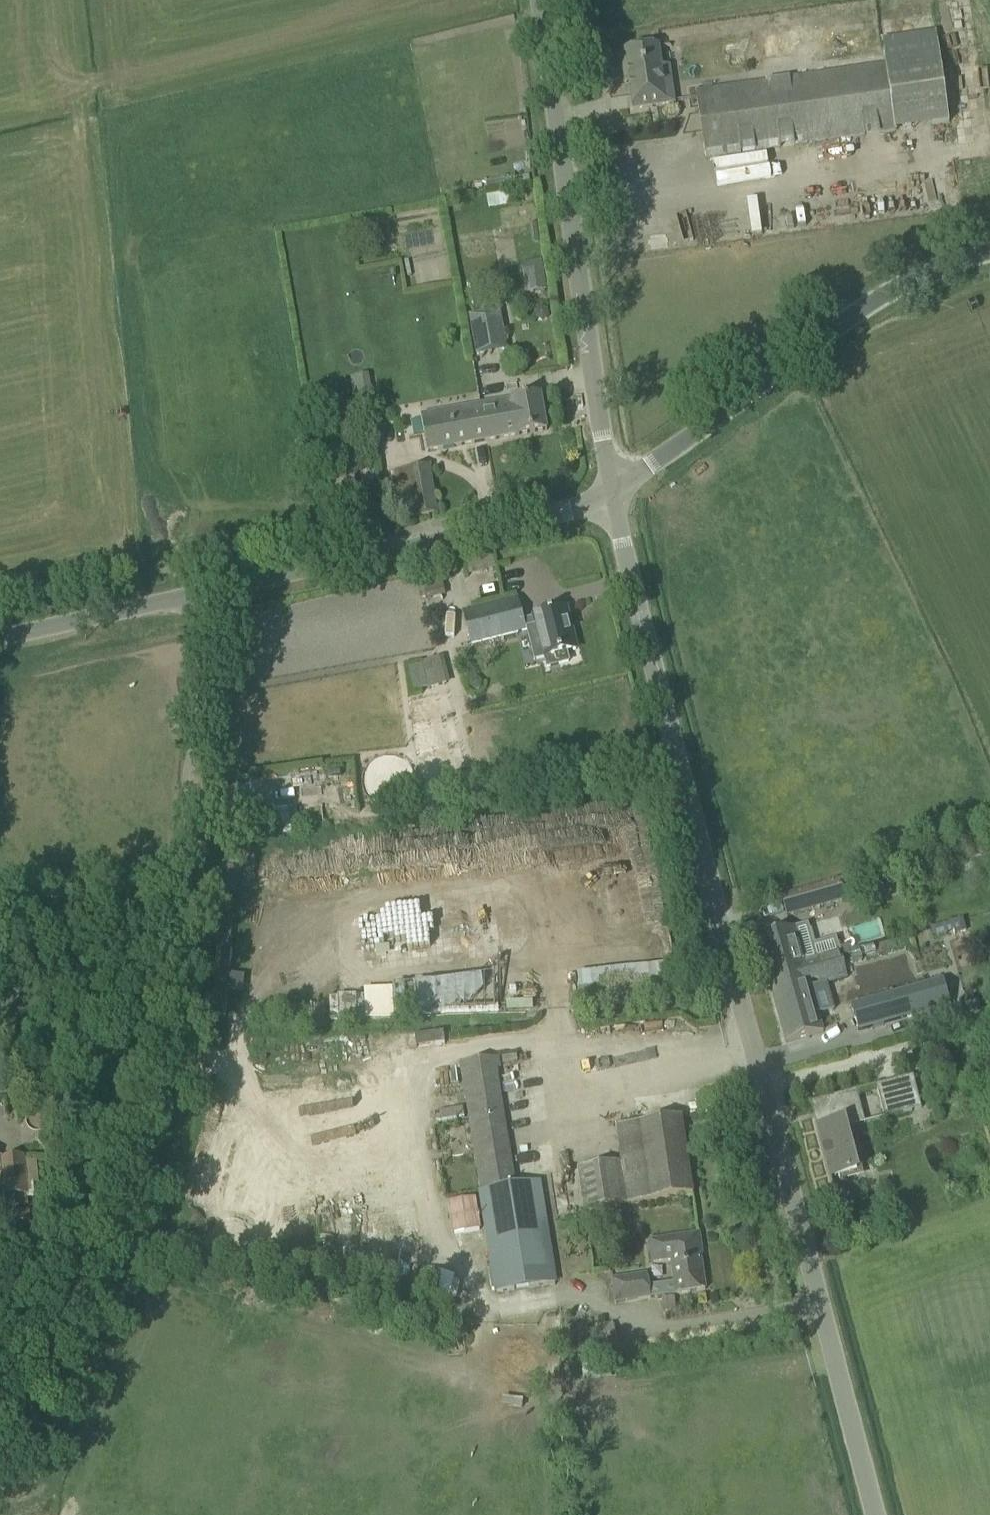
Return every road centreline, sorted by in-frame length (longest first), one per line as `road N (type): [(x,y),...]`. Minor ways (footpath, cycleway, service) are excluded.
road 1 (unclassified): [(876,1514),(613,486)]
road 2 (unclassified): [(0,642),(245,588),(613,486)]
road 3 (unclassified): [(613,486),(537,0)]
road 4 (unclassified): [(613,486),(864,304),(989,248)]

